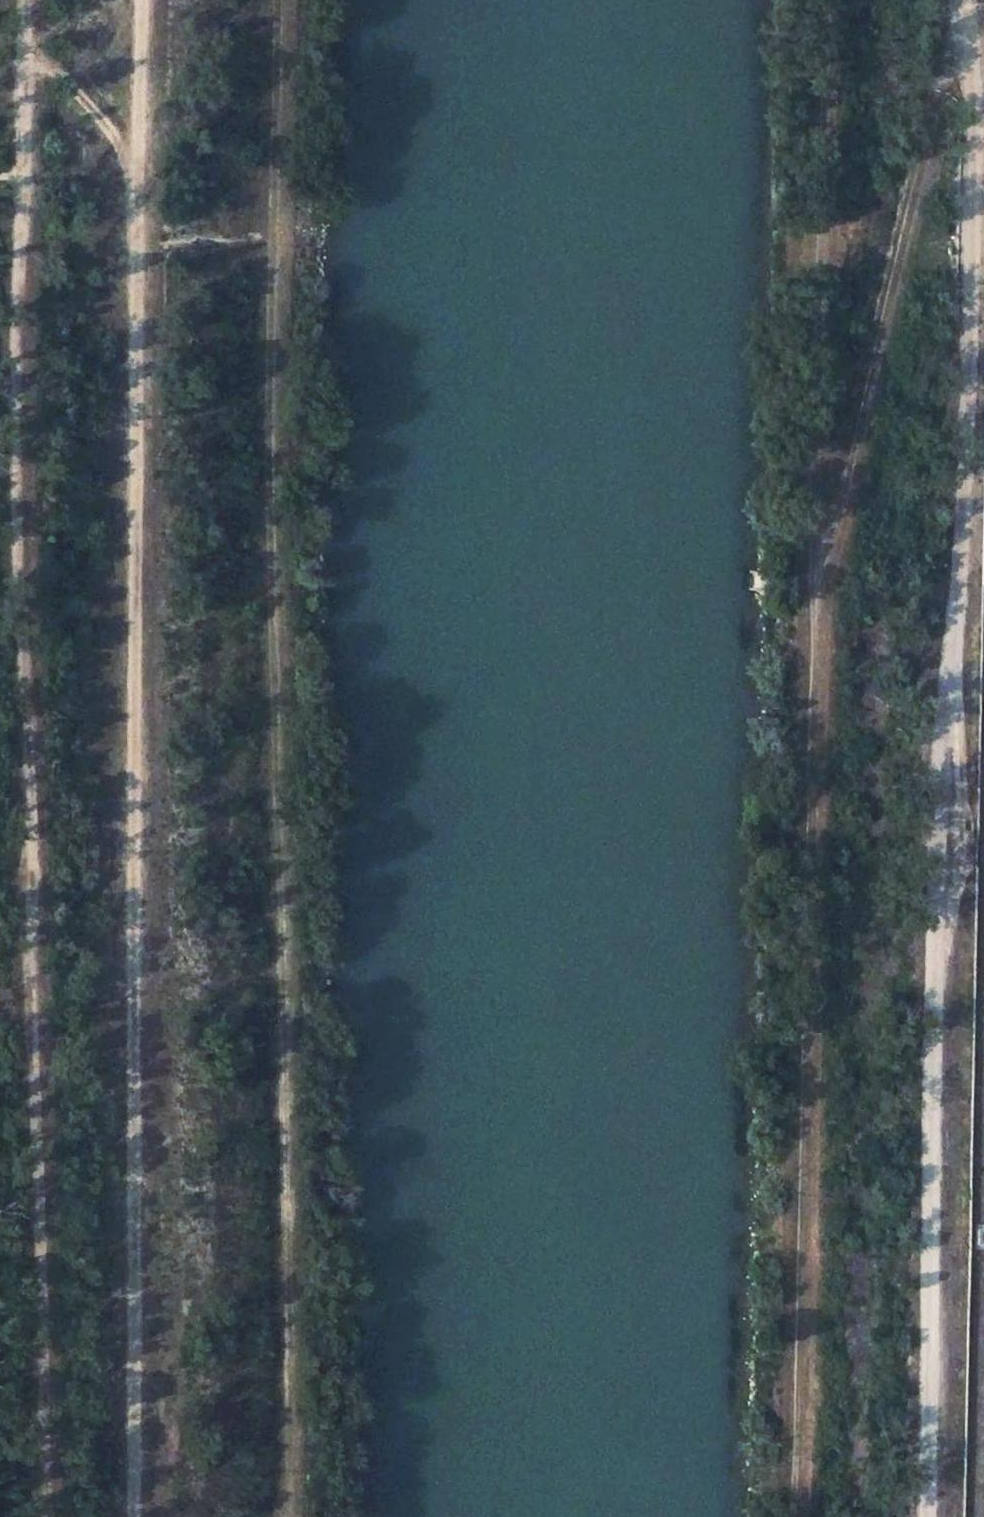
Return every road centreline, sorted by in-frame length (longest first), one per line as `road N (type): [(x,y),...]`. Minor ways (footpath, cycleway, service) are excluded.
road 1 (track): [(40,1516),(25,910),(19,0)]
road 2 (track): [(138,0),(128,1516)]
road 3 (track): [(928,1516),(940,919),(956,589),(983,271)]
road 4 (track): [(801,1516),(821,574)]
road 5 (track): [(821,574),(869,407),(955,40),(974,0)]
road 6 (track): [(821,574),(827,0)]
road 7 (track): [(85,0),(18,59),(137,154)]

